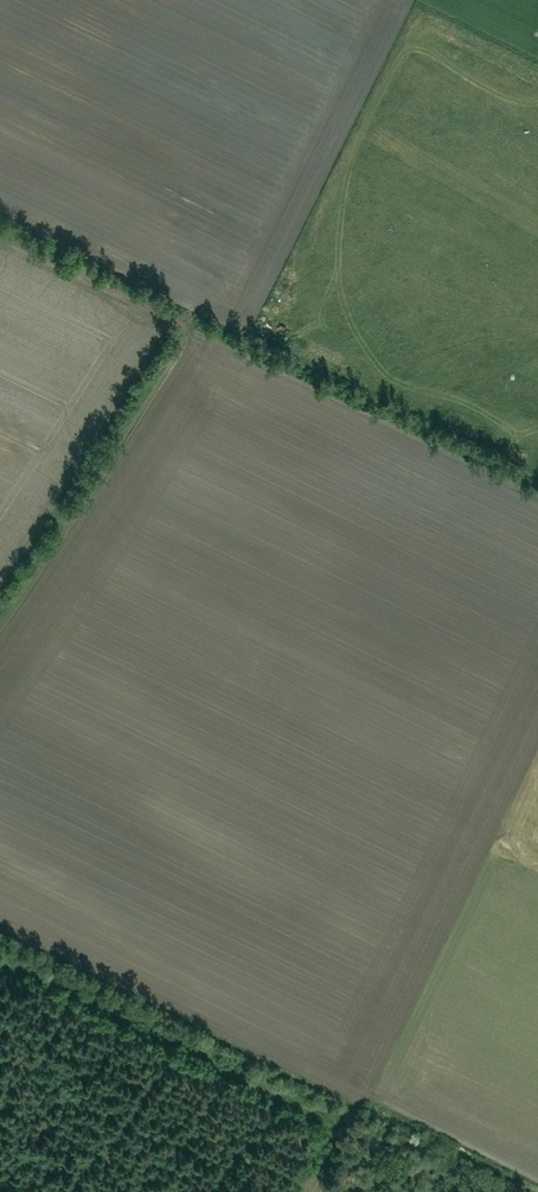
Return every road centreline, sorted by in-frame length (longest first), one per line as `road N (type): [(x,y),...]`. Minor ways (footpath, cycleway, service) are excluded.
road 1 (track): [(0,941),(334,1109),(345,1135),(317,1191)]
road 2 (track): [(0,624),(185,345),(187,334),(164,319)]
road 3 (track): [(0,239),(164,319)]

